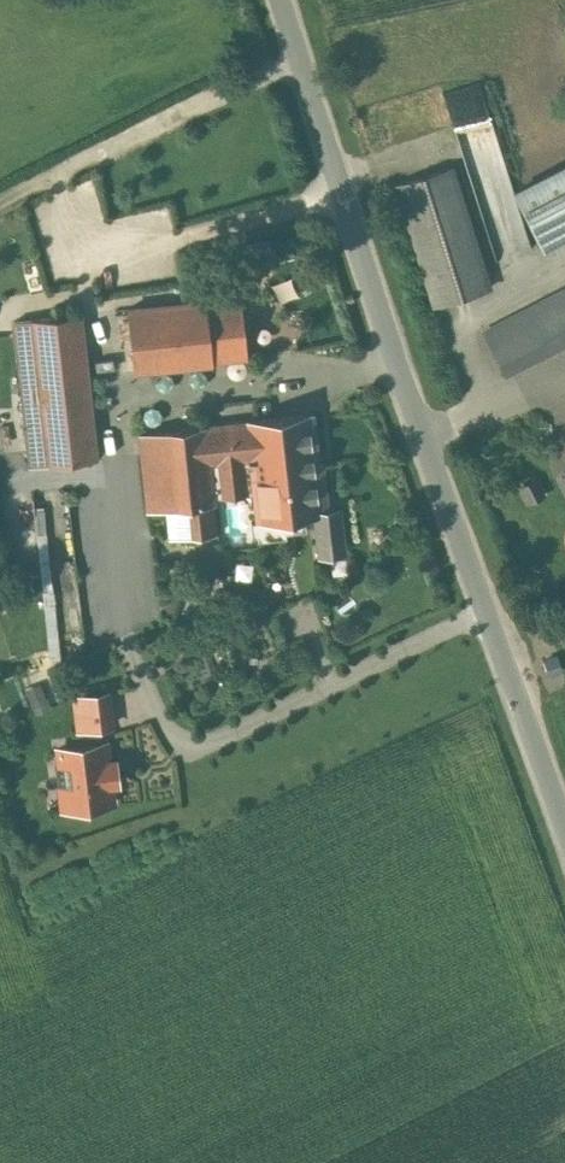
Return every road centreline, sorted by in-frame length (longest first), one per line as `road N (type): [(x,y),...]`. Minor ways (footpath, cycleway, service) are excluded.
road 1 (unclassified): [(282,0),(397,361),(564,842)]

